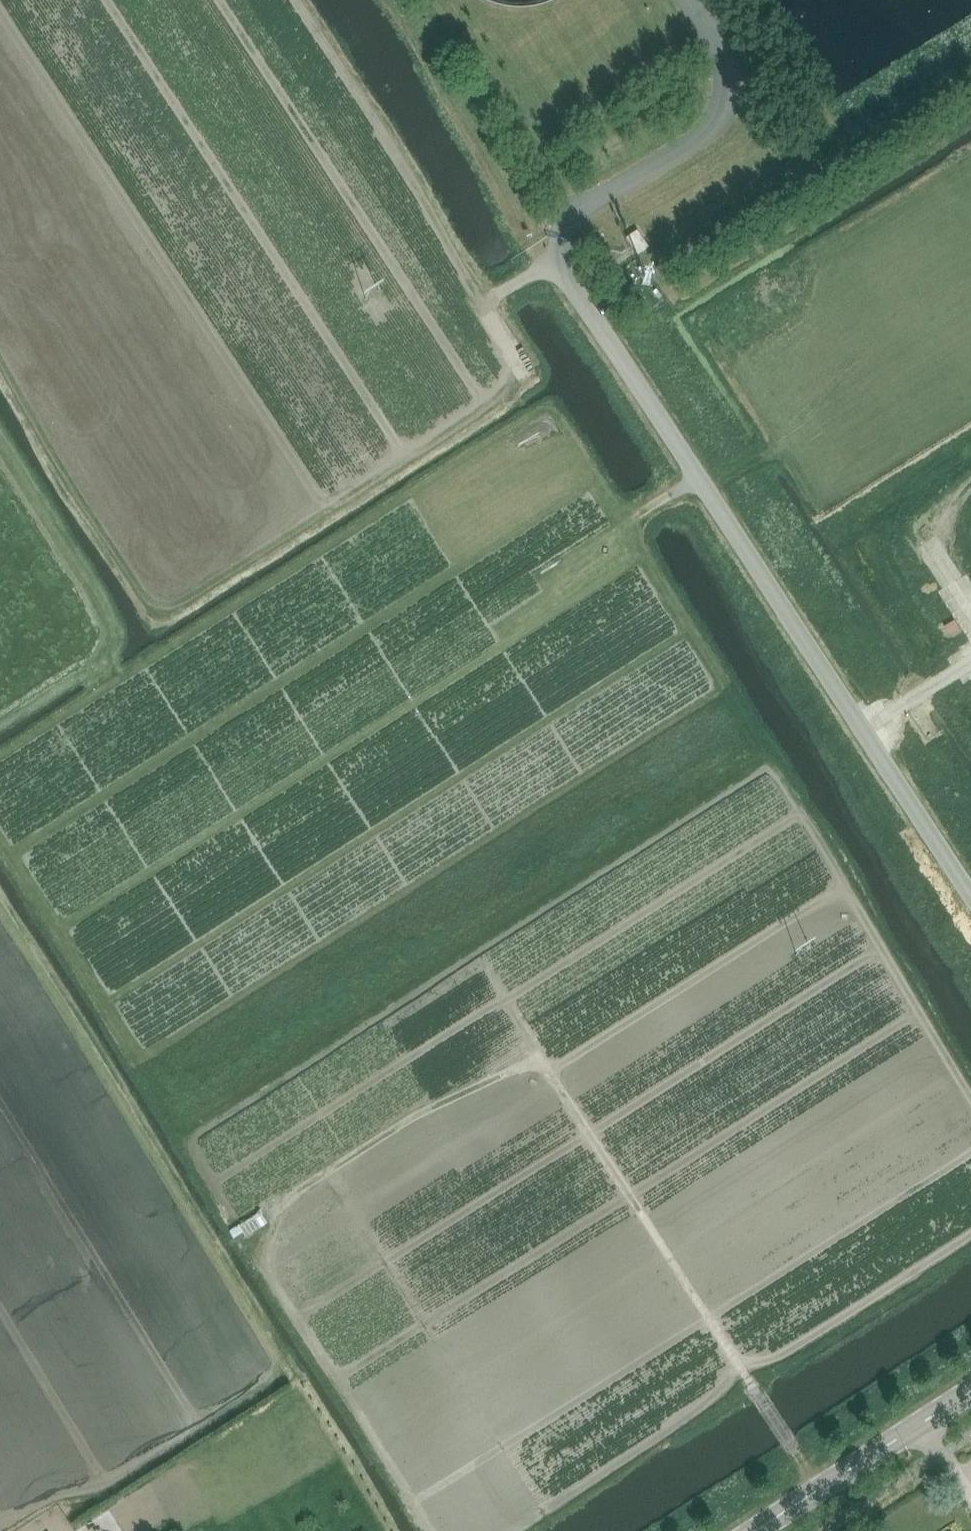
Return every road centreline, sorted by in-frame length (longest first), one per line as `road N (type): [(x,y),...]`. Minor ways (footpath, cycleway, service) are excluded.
road 1 (unclassified): [(970,901),(568,278),(559,242)]
road 2 (tertiary): [(754,1530),(970,1390)]

